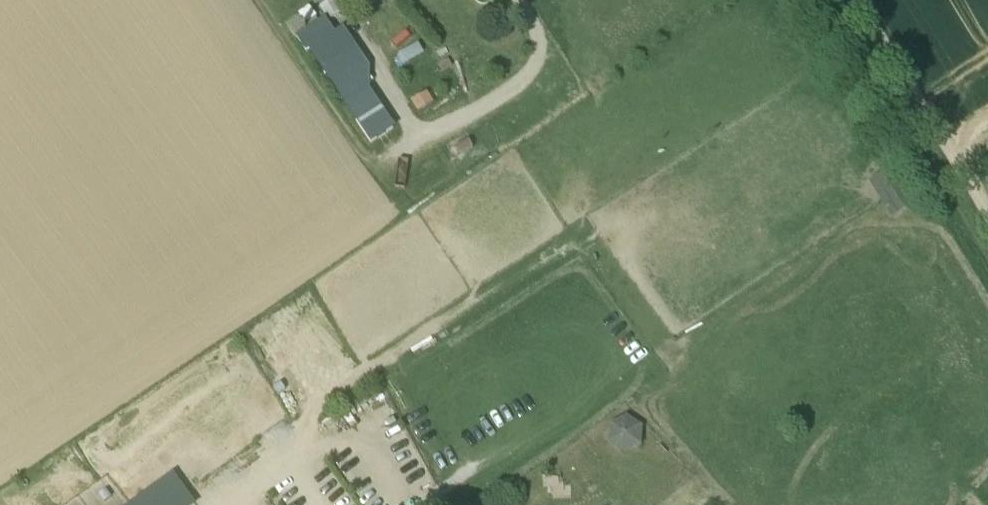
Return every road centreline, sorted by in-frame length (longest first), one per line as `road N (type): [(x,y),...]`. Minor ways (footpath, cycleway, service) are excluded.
road 1 (unclassified): [(859,0),(987,208)]
road 2 (track): [(518,0),(538,35),(534,72),(421,139)]

